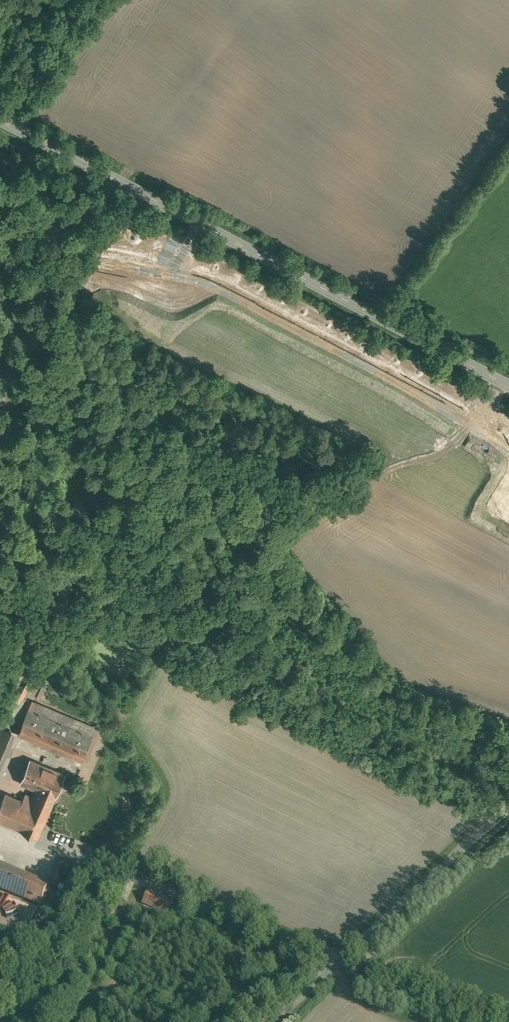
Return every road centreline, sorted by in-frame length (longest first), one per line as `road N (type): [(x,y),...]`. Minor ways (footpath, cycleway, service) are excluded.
road 1 (tertiary): [(508,384),(0,119)]
road 2 (residential): [(508,789),(345,953)]
road 3 (residential): [(508,1021),(345,953)]

